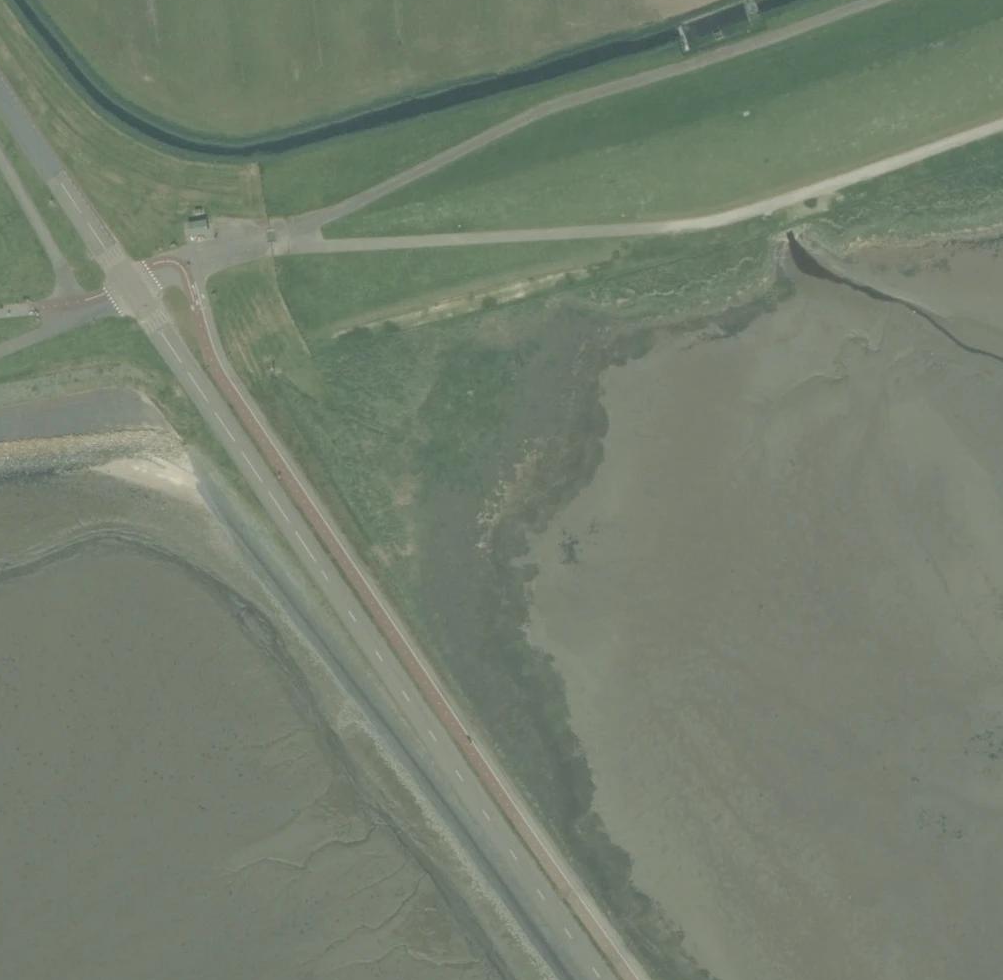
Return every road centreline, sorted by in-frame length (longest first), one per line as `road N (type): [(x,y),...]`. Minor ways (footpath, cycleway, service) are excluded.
road 1 (tertiary): [(602,979),(134,293)]
road 2 (tertiary): [(134,293),(0,96)]
road 3 (unclassified): [(134,293),(178,265),(280,234)]

